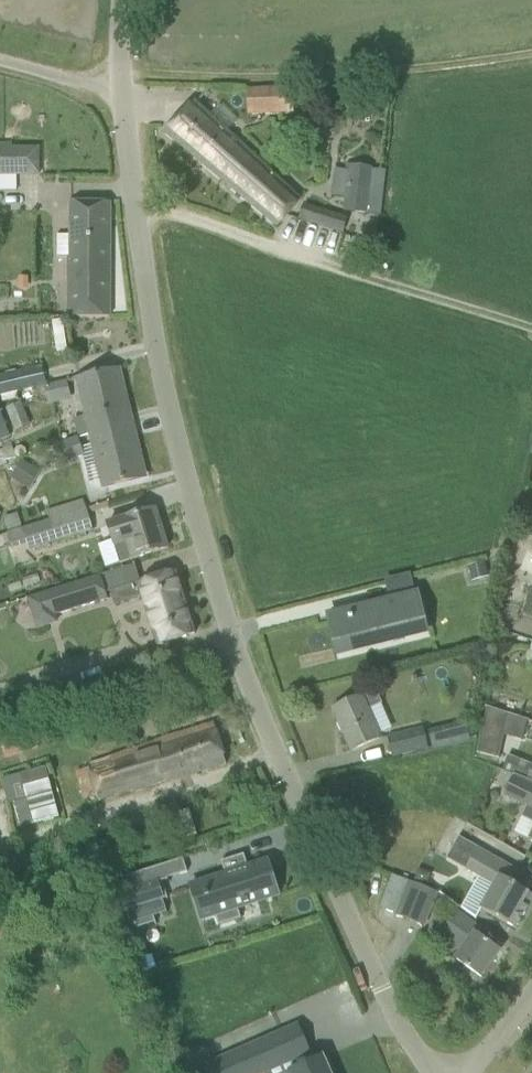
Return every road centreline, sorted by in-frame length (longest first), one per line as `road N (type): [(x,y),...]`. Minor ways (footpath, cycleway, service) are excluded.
road 1 (residential): [(433,1072),(352,928),(210,571),(148,302),(119,89)]
road 2 (track): [(531,331),(135,204)]
road 3 (residential): [(119,89),(0,64)]

